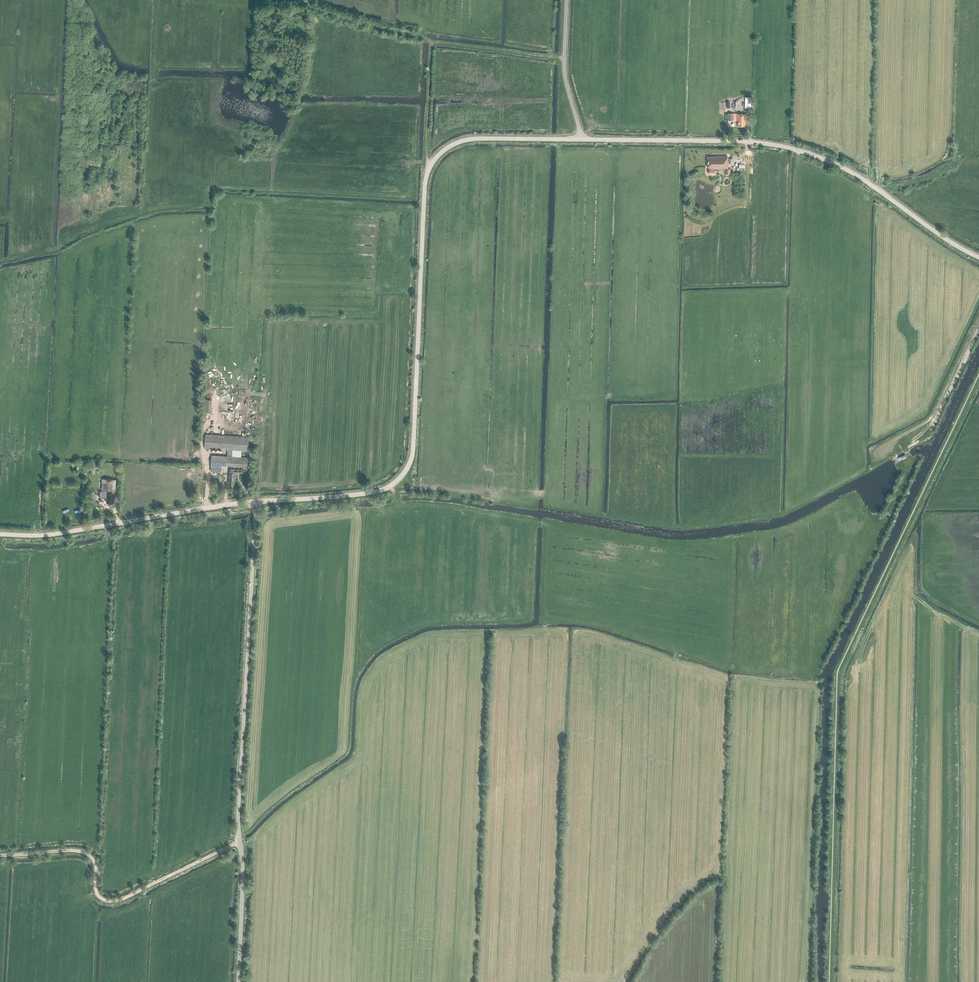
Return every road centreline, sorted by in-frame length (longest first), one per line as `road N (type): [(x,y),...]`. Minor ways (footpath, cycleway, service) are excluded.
road 1 (unclassified): [(257,501),(377,491),(408,466),(425,184),(435,159),(473,138),(583,139)]
road 2 (unclassified): [(236,981),(239,765),(257,501)]
road 3 (unclassified): [(978,257),(859,177),(798,150),(749,141),(583,139)]
road 4 (track): [(238,843),(116,901),(97,892),(90,855),(0,855)]
road 5 (track): [(429,169),(431,42),(564,59)]
road 6 (unclassified): [(0,534),(58,534),(257,501)]
road 7 (track): [(882,525),(910,463),(899,437),(932,416),(978,320)]
road 8 (track): [(431,42),(302,5),(221,4)]
road 9 (unclassified): [(583,139),(565,80),(566,0)]

